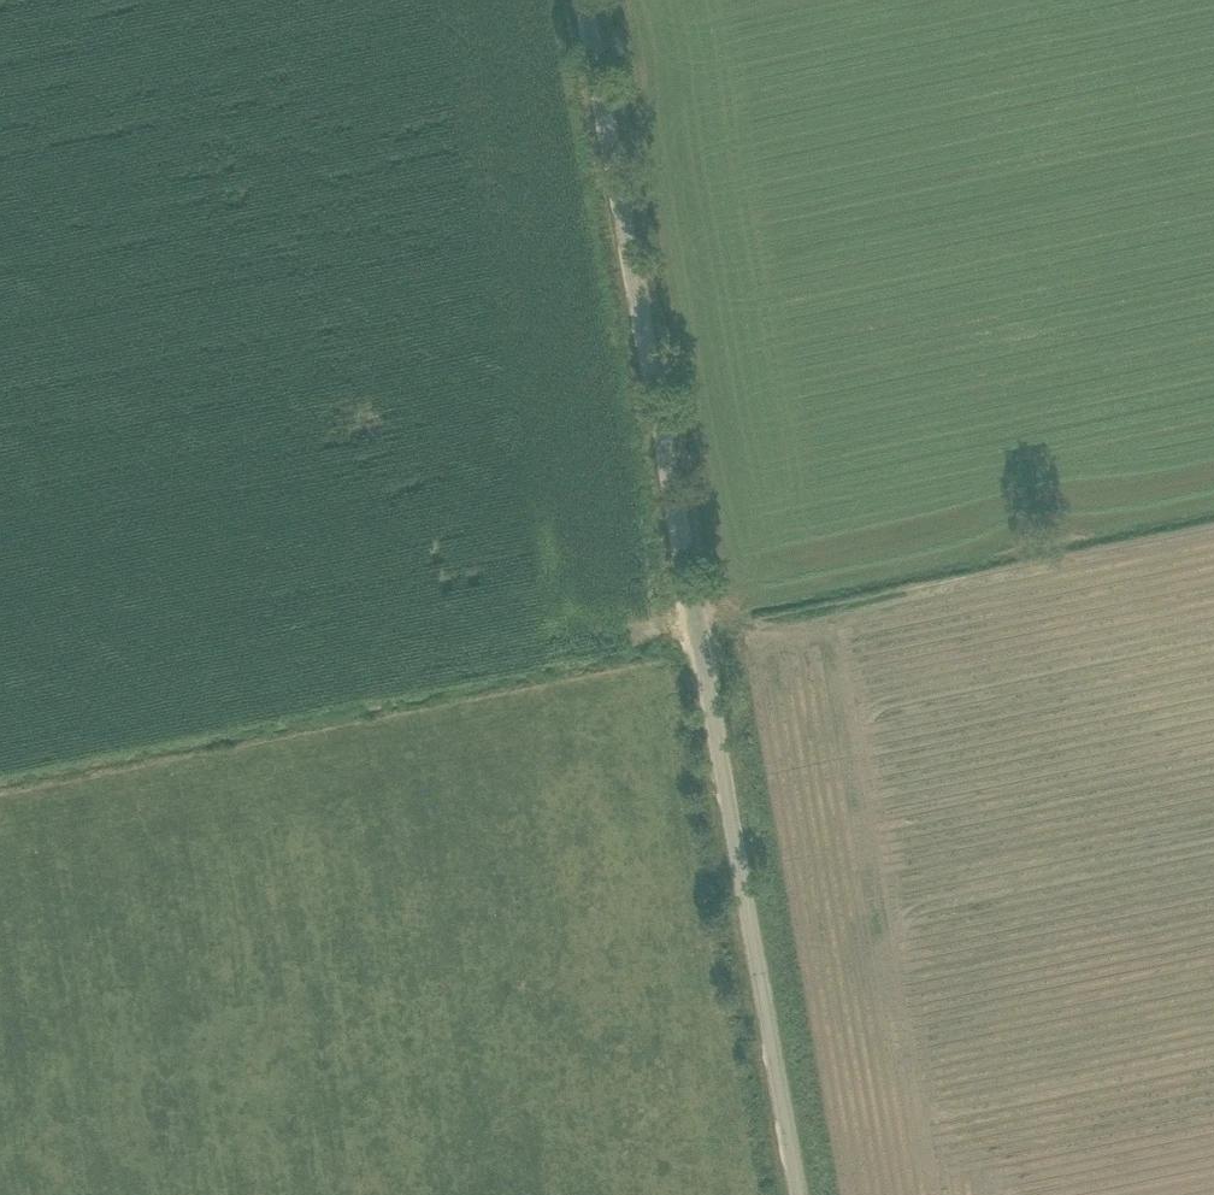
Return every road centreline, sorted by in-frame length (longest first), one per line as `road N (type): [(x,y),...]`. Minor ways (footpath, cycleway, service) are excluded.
road 1 (unclassified): [(812,1194),(589,0)]

